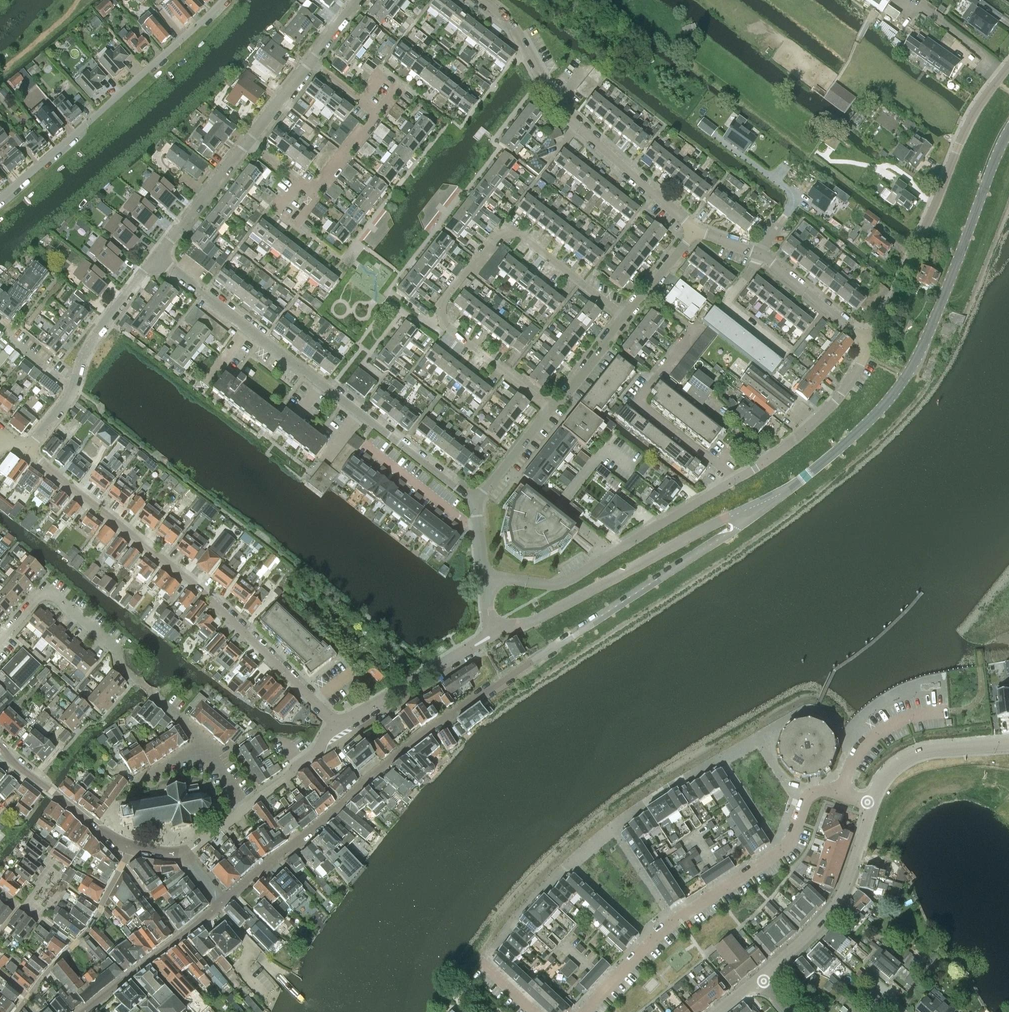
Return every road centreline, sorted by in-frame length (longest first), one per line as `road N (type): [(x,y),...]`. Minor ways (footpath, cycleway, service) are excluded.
road 1 (residential): [(223,903),(438,722),(738,528),(755,506)]
road 2 (tertiary): [(755,506),(846,443),(907,376),(1008,128)]
road 3 (residential): [(337,725),(218,606),(28,451)]
road 4 (residential): [(623,316),(507,227),(467,274),(440,319),(550,409)]
road 5 (residential): [(586,1011),(677,917),(778,854),(811,793),(871,803)]
road 6 (residential): [(870,343),(967,124),(1008,66)]
road 7 (residential): [(0,197),(223,0)]
road 8 (tertiary): [(491,635),(755,506)]
road 9 (residential): [(646,293),(696,330),(638,402),(735,480)]
road 10 (tertiary): [(871,803),(837,903),(763,980)]
road 11 (residential): [(135,680),(120,651),(46,588),(0,640)]
road 12 (residential): [(735,480),(832,406),(870,343)]
road 13 (residential): [(697,229),(555,103)]
road 14 (residential): [(132,849),(85,935),(28,996)]
road 15 (tertiary): [(337,725),(491,635)]
road 16 (residential): [(615,552),(561,509),(607,451),(629,468)]
road 17 (residential): [(217,908),(84,1011)]
road 18 (tertiary): [(0,747),(132,849)]
road 19 (tertiary): [(1008,746),(918,754),(900,762),(871,803)]
road 20 (residential): [(76,386),(81,362),(154,257)]
road 21 (residential): [(154,257),(247,140)]
road 22 (residential): [(476,502),(358,413)]
road 23 (residential): [(366,446),(479,533)]
road 24 (residential): [(870,343),(760,253)]
road 25 (residential): [(615,552),(735,480)]
road 26 (residential): [(358,413),(247,330)]
road 27 (residential): [(486,583),(556,586),(615,552)]
road 28 (residential): [(555,103),(515,29),(483,0)]
road 29 (tertiary): [(246,808),(306,762),(337,725)]

